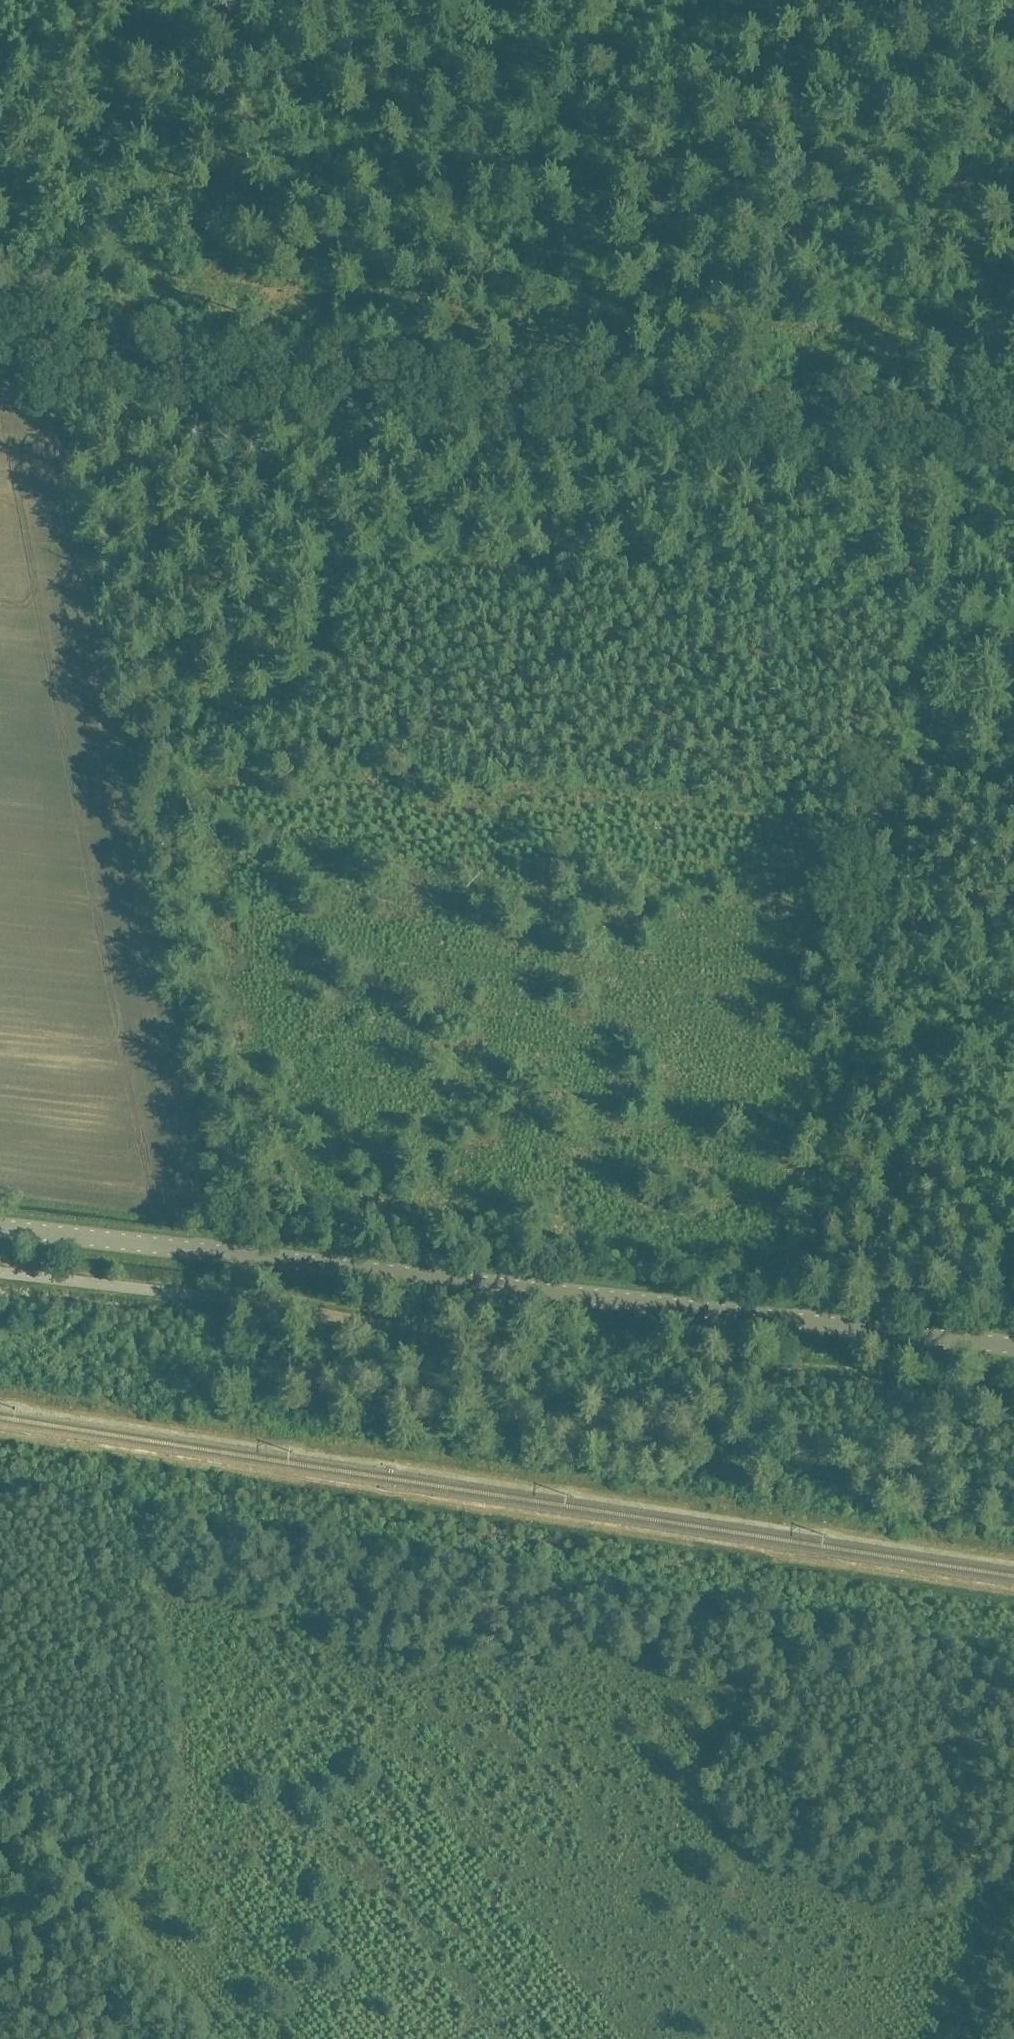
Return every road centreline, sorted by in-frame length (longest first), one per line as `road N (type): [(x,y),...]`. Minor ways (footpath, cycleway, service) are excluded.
road 1 (tertiary): [(1013,1341),(0,1218)]
road 2 (track): [(46,386),(124,0)]

